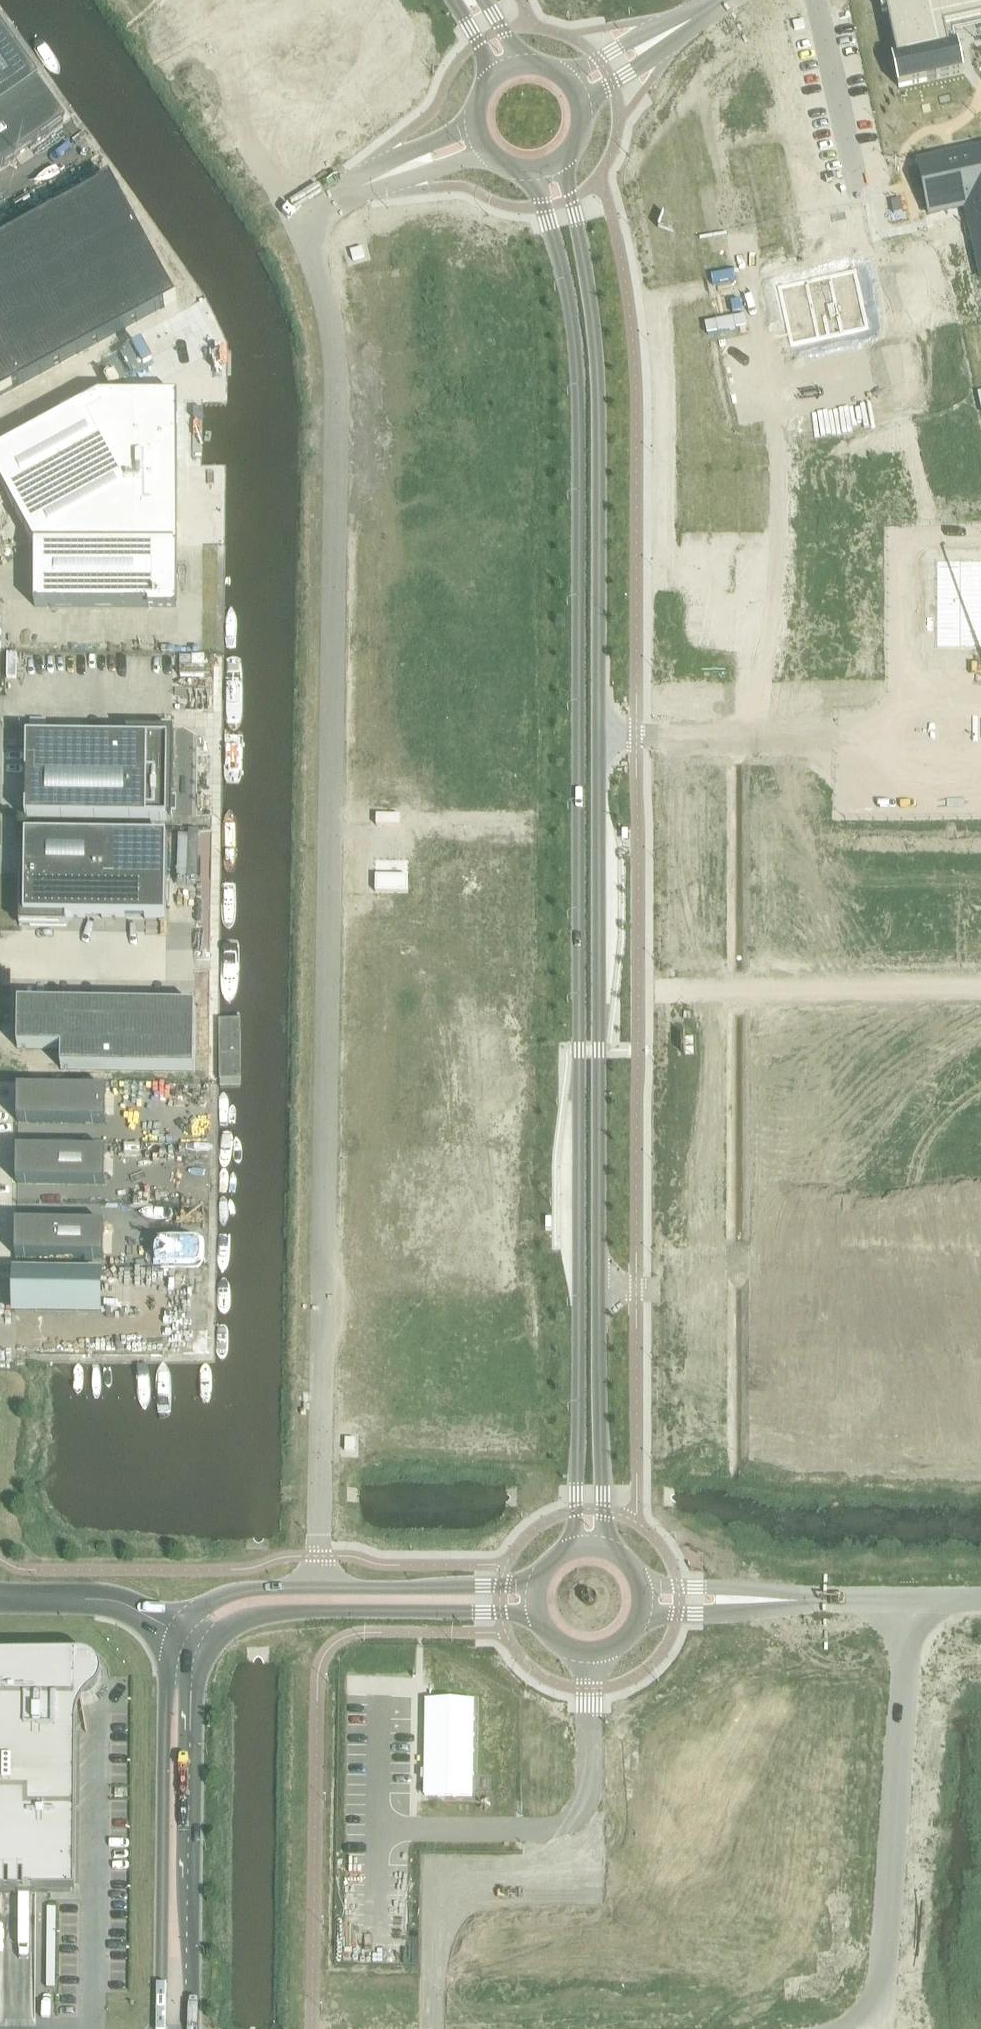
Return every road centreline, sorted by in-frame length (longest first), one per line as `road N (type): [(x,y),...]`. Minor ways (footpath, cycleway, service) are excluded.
road 1 (secondary): [(612,1552),(599,1392),(599,394),(564,157)]
road 2 (secondary): [(526,170),(566,286),(579,414),(579,1423),(567,1551)]
road 3 (unclassified): [(318,1588),(333,398),(332,347),(297,214)]
road 4 (unclassified): [(853,2028),(882,1982),(909,1600)]
road 5 (secondary): [(179,1632),(165,1732),(161,2028)]
road 6 (secondary): [(193,2028),(199,1692),(210,1650)]
road 7 (secondary): [(210,1650),(235,1624),(270,1613),(508,1612),(540,1620)]
road 8 (secondary): [(541,1577),(511,1585),(318,1588)]
road 9 (unclassified): [(589,1652),(588,1801),(565,1825),(538,1829)]
road 10 (unclassified): [(860,197),(817,0)]
road 11 (tertiary): [(179,1632),(114,1601),(0,1599)]
road 12 (tertiary): [(638,1620),(779,1609),(800,1600)]
road 13 (tertiary): [(800,1600),(638,1580)]
road 14 (secondary): [(318,1588),(232,1592),(200,1608),(179,1632)]
road 15 (unclassified): [(476,119),(368,171),(353,190)]
road 16 (unclassified): [(353,190),(374,191),(490,153)]
road 17 (tertiary): [(582,112),(680,38),(688,21)]
road 18 (tertiary): [(688,21),(670,20),(560,74)]

